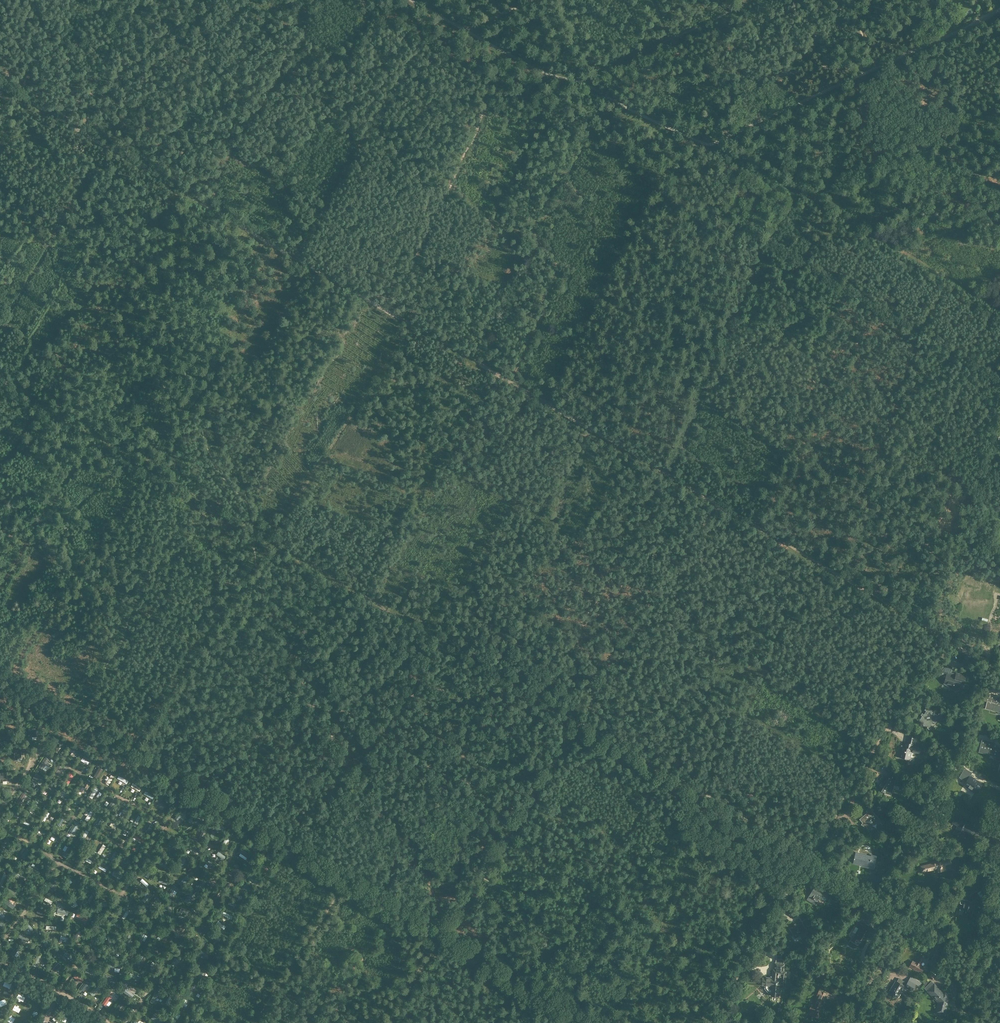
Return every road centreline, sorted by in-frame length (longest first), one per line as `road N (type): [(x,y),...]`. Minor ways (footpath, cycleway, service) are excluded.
road 1 (track): [(996,960),(0,378)]
road 2 (track): [(670,477),(0,82)]
road 3 (track): [(590,1022),(0,676)]
road 4 (track): [(563,1007),(625,902),(621,891),(330,725)]
road 5 (track): [(711,1022),(941,637)]
road 6 (track): [(798,195),(759,245),(670,477)]
road 7 (track): [(374,751),(329,815),(345,879),(258,1022)]
road 8 (track): [(390,311),(507,55)]
road 9 (track): [(941,637),(712,500)]
road 10 (track): [(850,0),(886,100),(883,121),(926,132),(956,166),(999,186)]
road 11 (track): [(270,540),(410,323)]
road 12 (track): [(654,0),(669,39),(696,68),(718,78),(760,81),(834,69),(858,78)]
road 13 (track): [(798,195),(999,310)]
road 14 (track): [(999,116),(805,199)]
road 15 (track): [(858,78),(704,147)]
road 16 (track): [(999,14),(858,78)]
road 17 (track): [(130,606),(0,527)]
road 18 (unclassified): [(844,1022),(906,913)]

